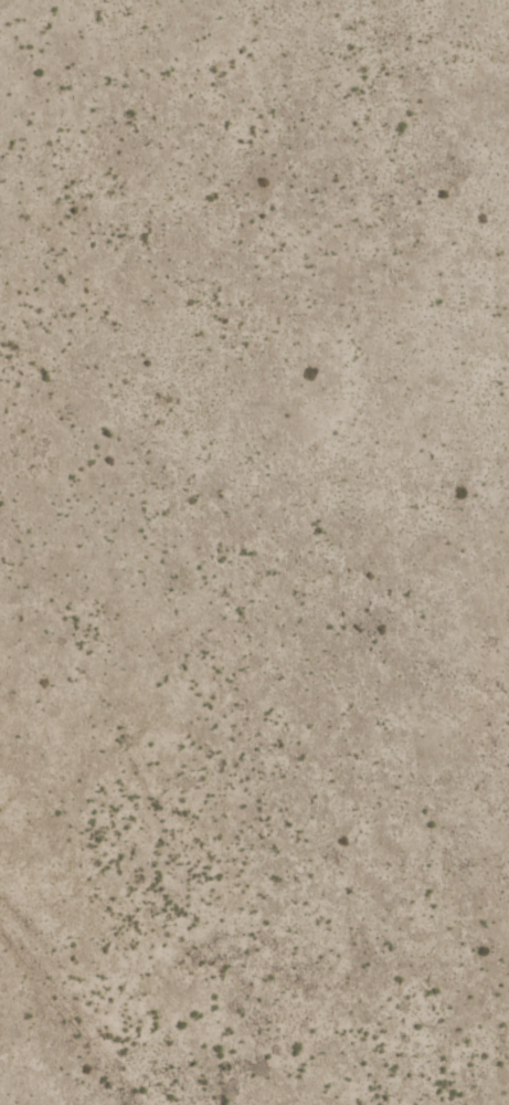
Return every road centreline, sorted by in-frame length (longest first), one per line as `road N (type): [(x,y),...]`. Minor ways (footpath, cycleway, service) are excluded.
road 1 (residential): [(95,1104),(0,977)]

